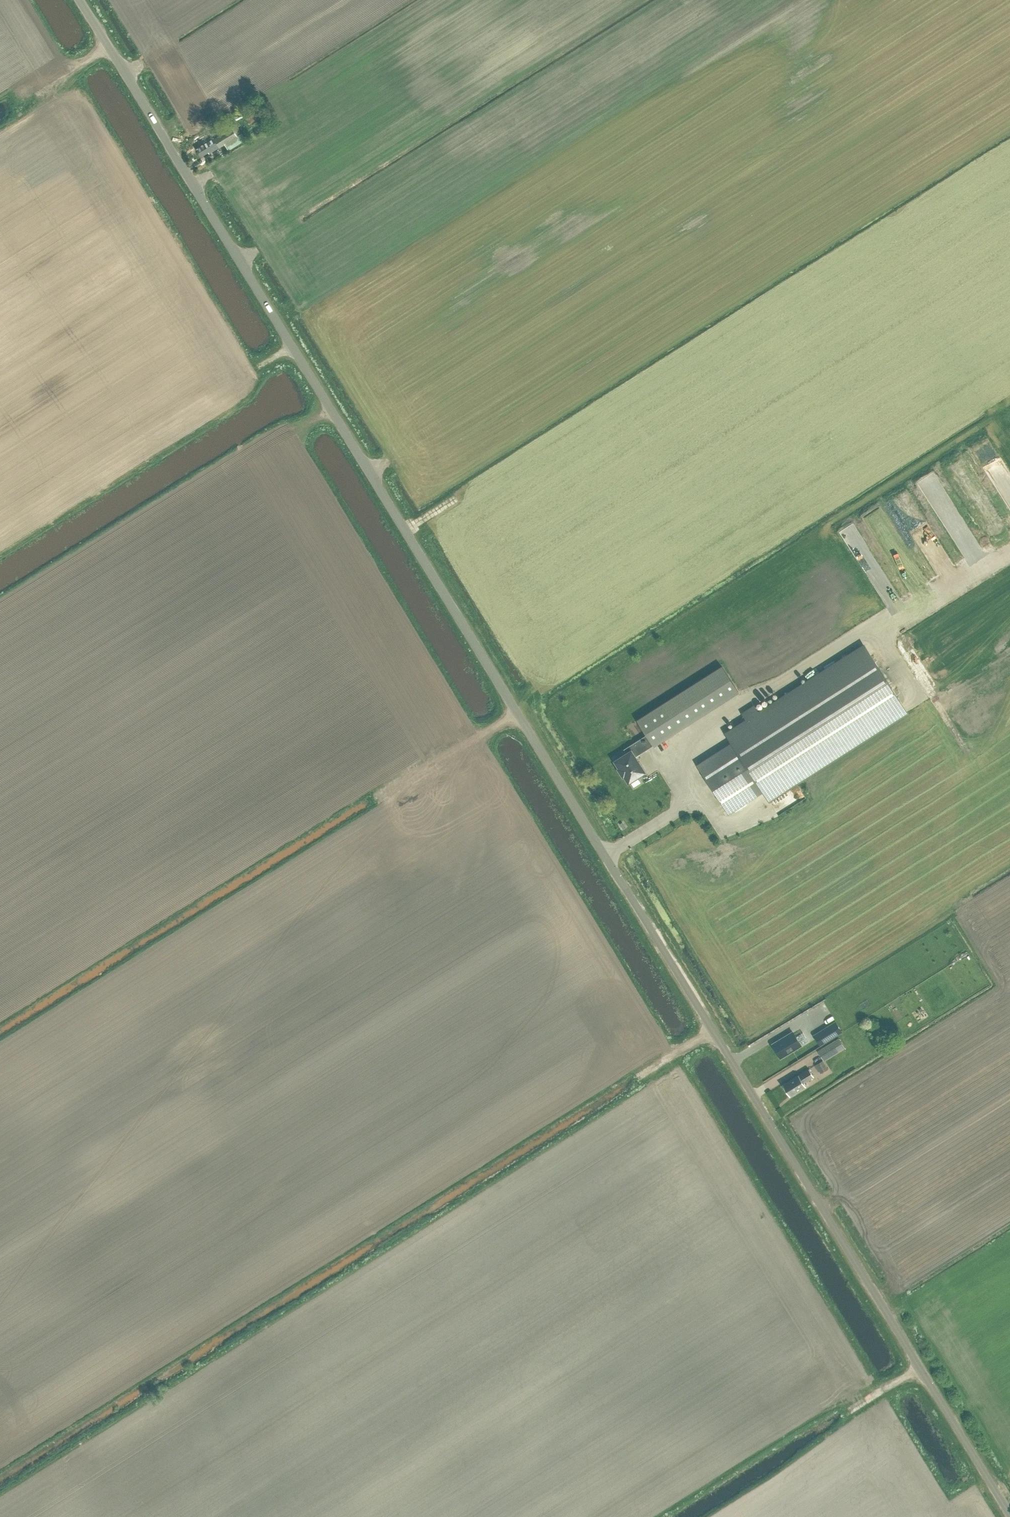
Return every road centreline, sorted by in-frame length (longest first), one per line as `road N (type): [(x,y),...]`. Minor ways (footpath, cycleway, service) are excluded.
road 1 (unclassified): [(1009,1513),(80,0)]

